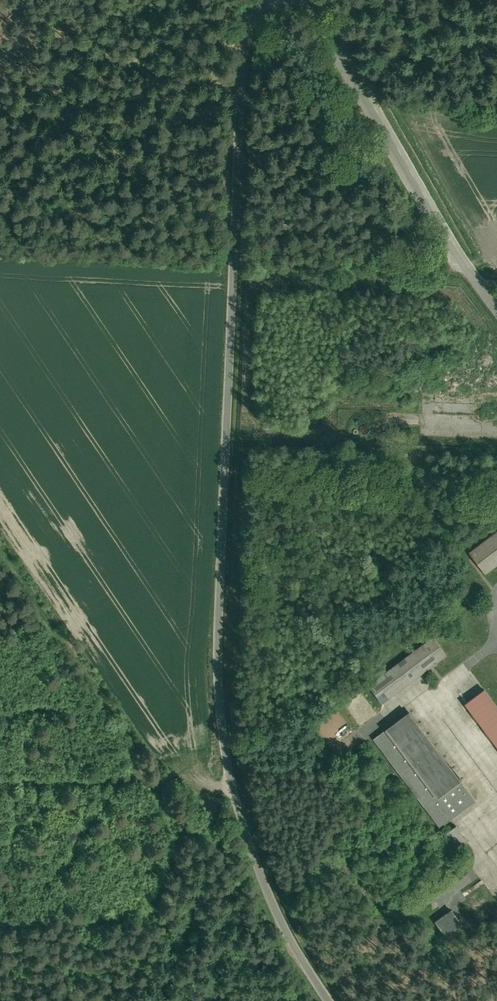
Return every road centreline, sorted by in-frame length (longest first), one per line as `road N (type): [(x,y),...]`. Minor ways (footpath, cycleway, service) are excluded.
road 1 (unclassified): [(267,0),(251,25),(243,71),(218,649),(221,718),(254,861),(326,1000)]
road 2 (unclassified): [(313,0),(496,309)]
road 3 (track): [(231,778),(0,778)]

